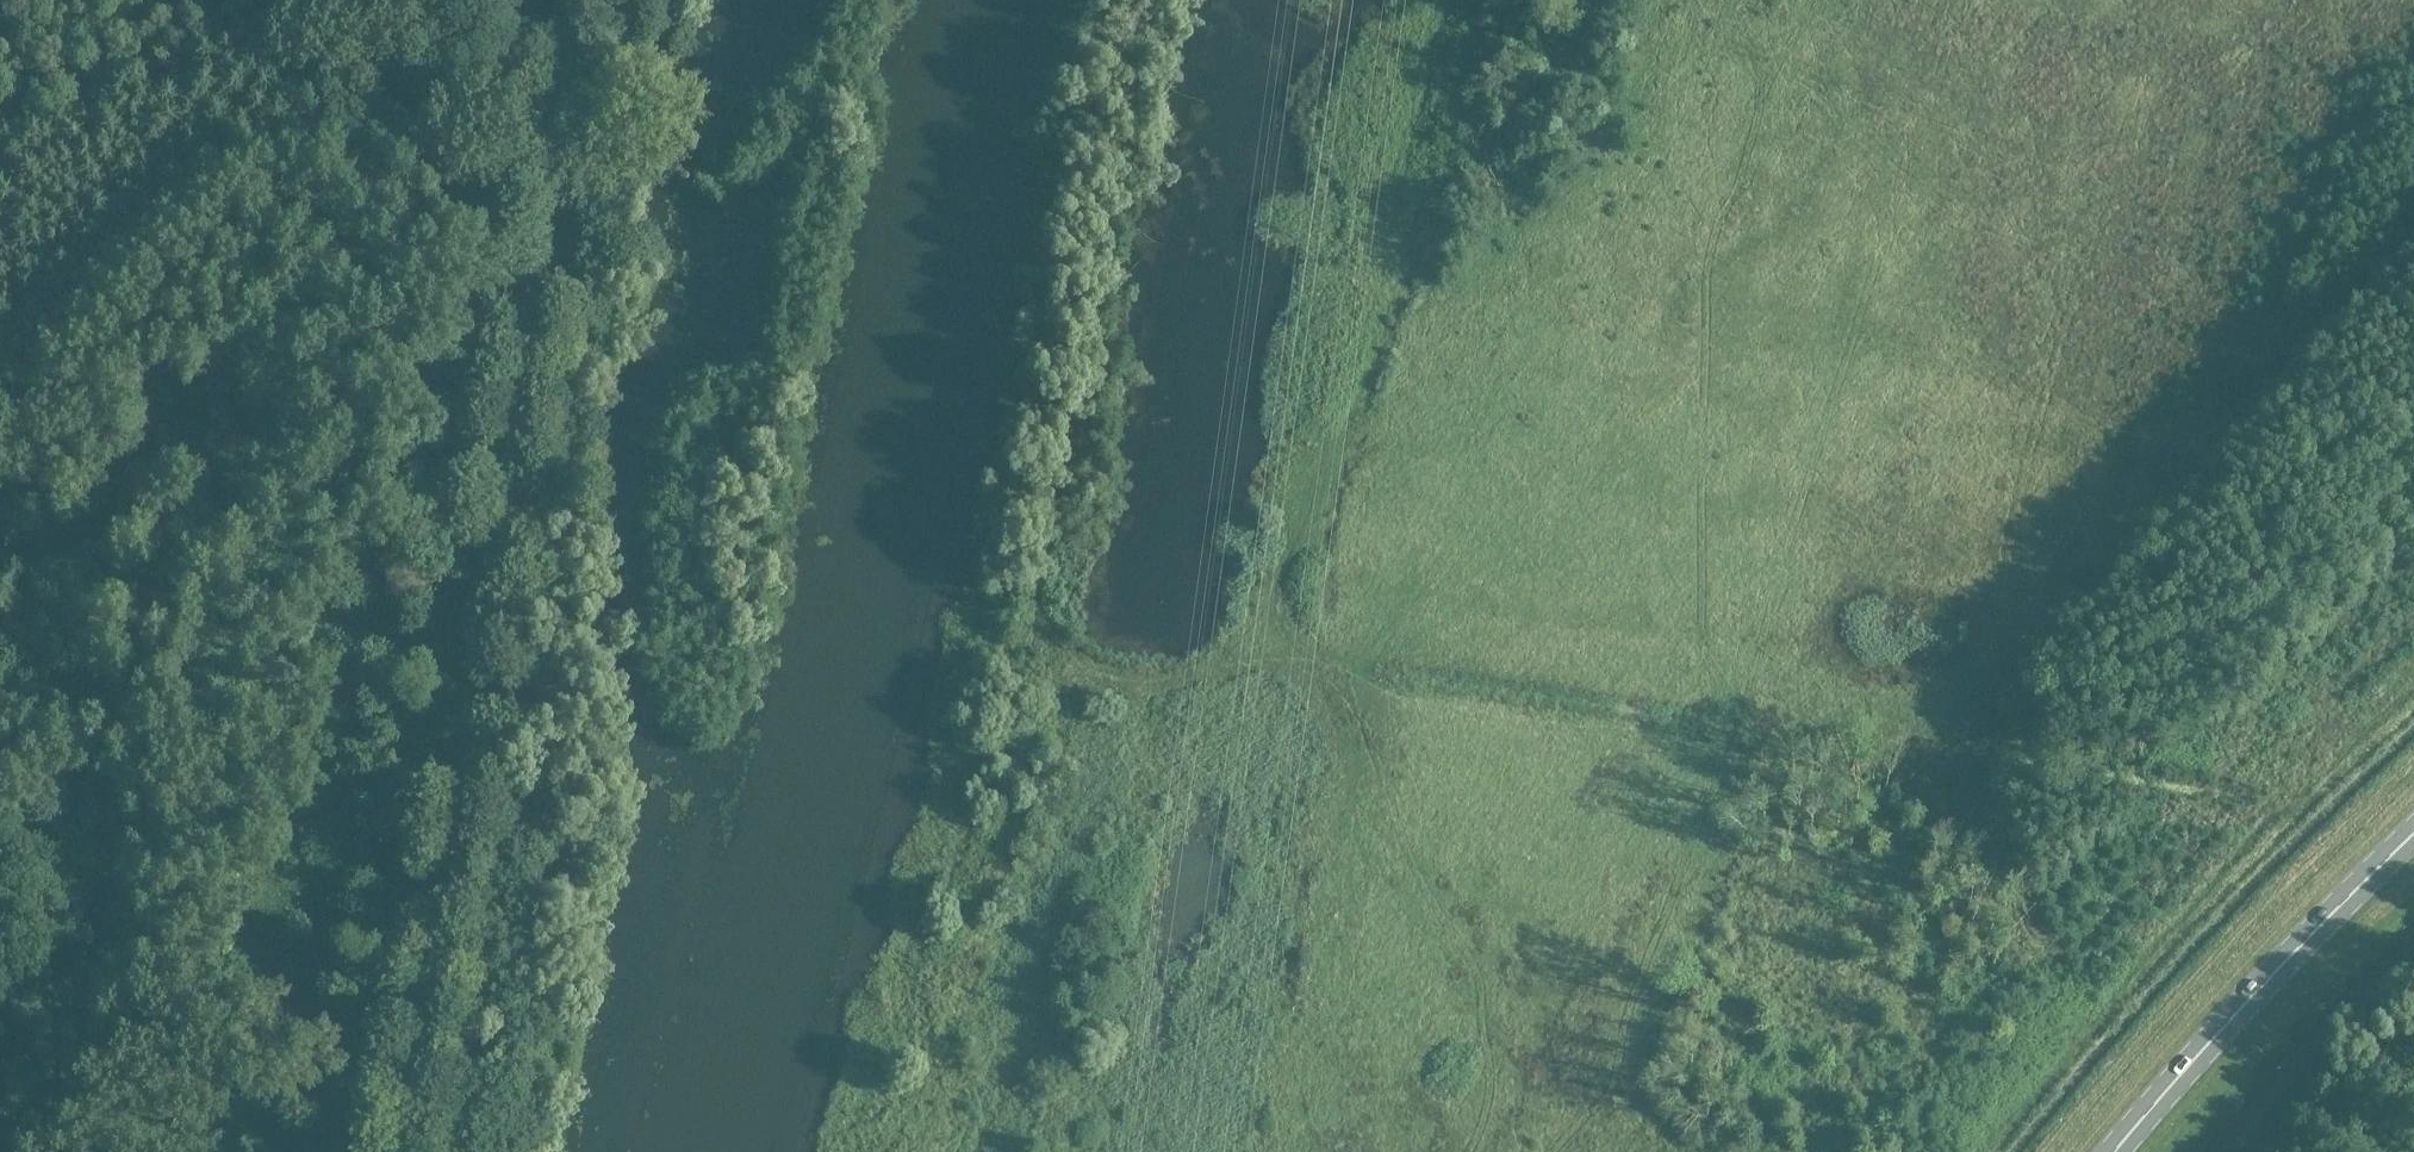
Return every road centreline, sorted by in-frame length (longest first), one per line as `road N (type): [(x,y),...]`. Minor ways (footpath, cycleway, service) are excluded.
road 1 (unclassified): [(398,1151),(565,0)]
road 2 (primary): [(2114,1151),(2251,996),(2413,832)]

